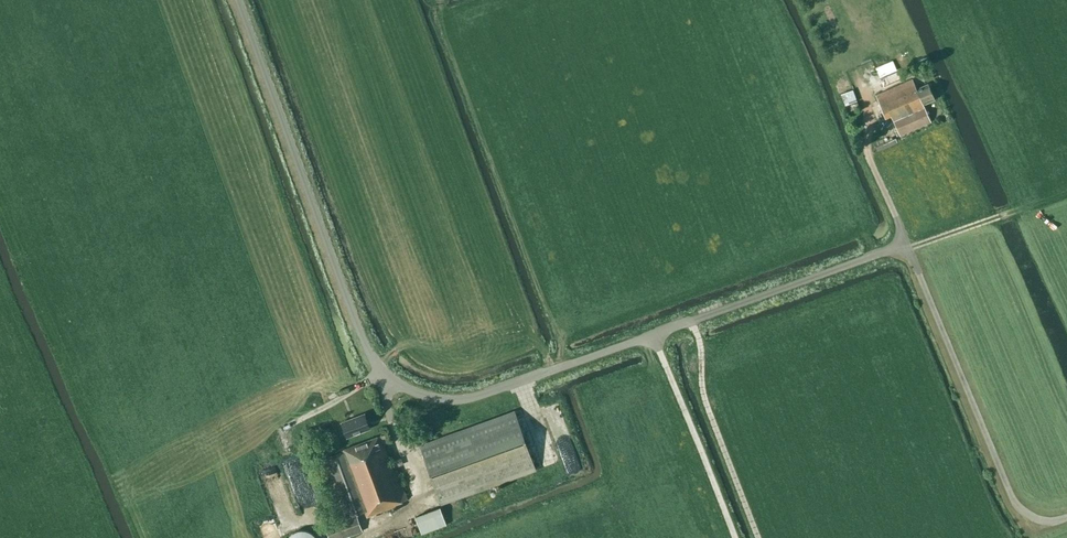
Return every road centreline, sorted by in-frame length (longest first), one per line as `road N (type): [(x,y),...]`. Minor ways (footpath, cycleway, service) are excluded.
road 1 (unclassified): [(919,274),(905,245),(485,393),(460,399),(410,389),(379,369),(359,330),(238,0)]
road 2 (track): [(692,320),(705,401),(758,537)]

